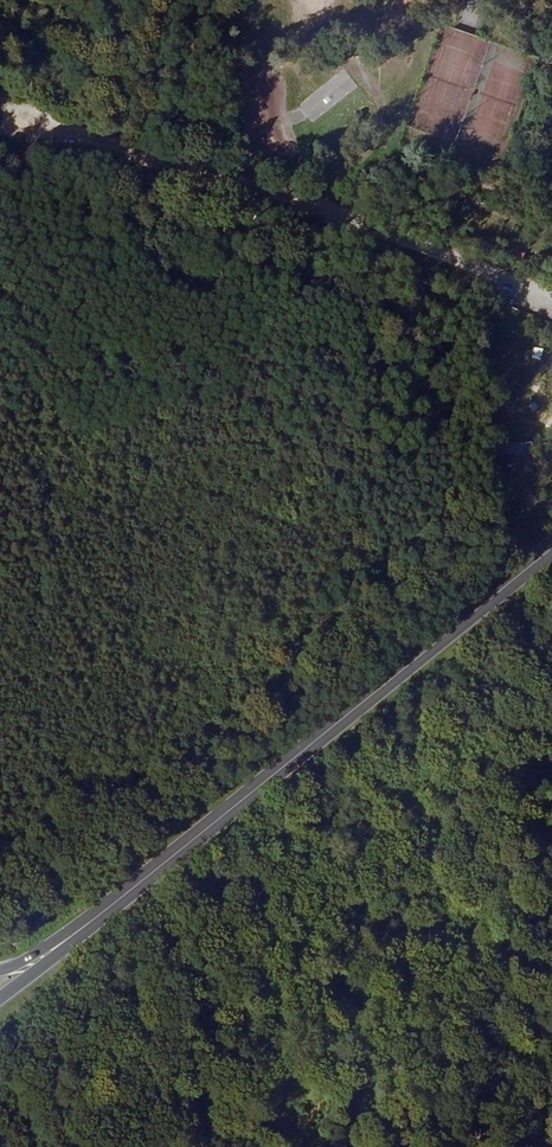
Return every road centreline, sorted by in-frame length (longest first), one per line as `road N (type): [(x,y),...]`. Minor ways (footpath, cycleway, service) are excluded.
road 1 (primary): [(551,550),(91,925)]
road 2 (unclassified): [(7,115),(250,189),(551,305)]

